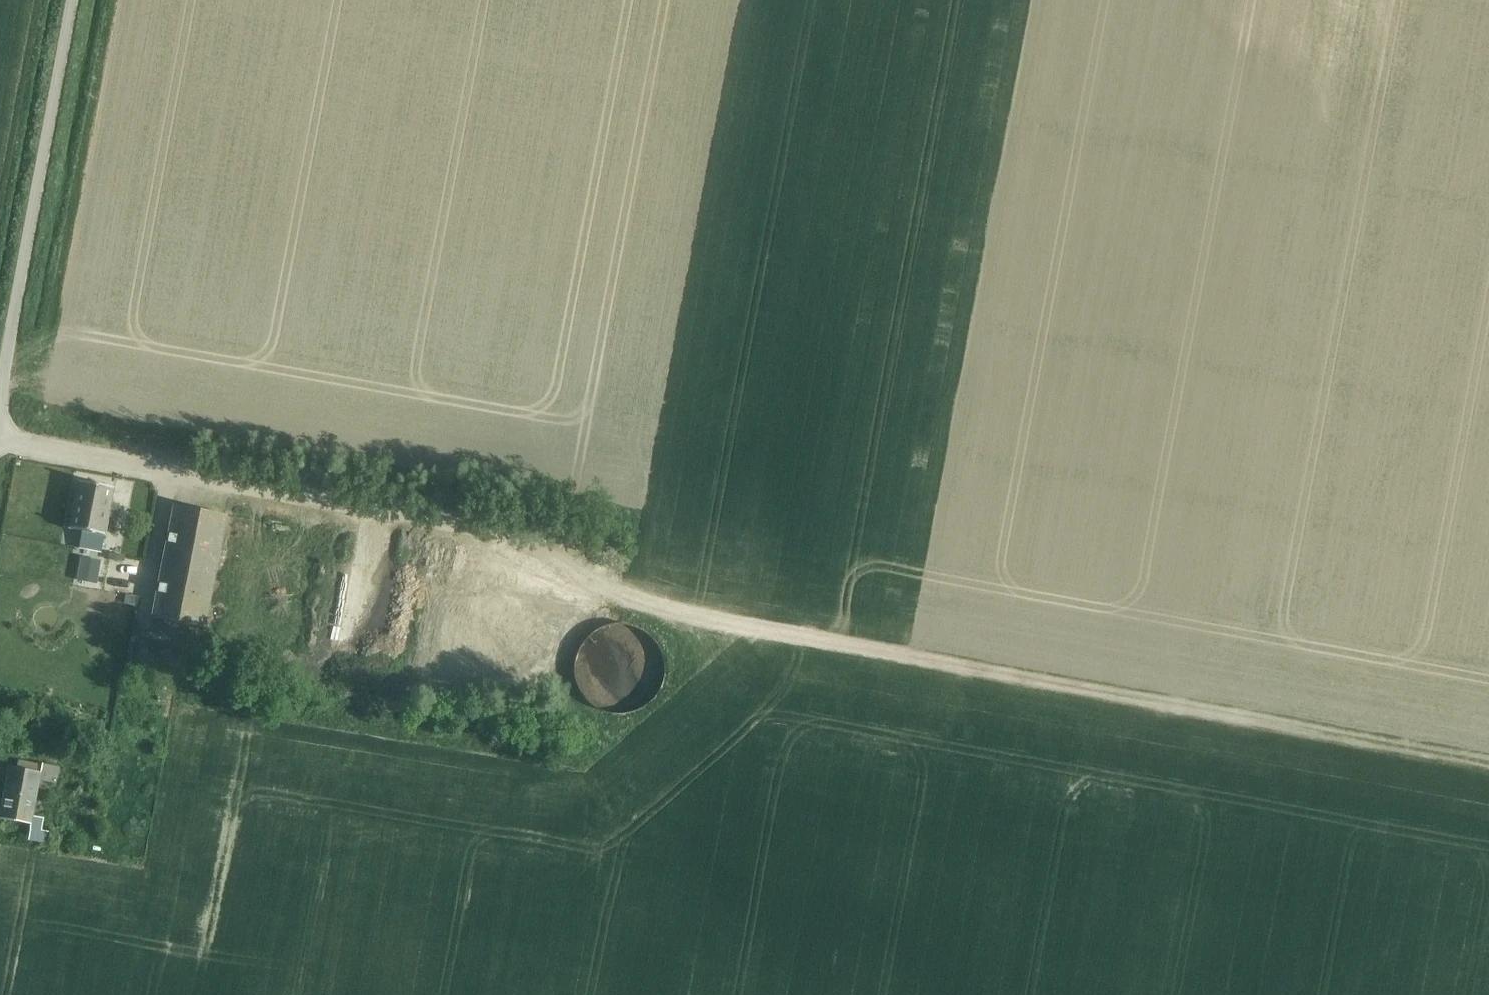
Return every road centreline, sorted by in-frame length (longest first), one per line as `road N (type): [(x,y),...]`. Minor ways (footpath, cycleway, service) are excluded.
road 1 (track): [(1488,764),(621,598),(566,563),(486,534),(381,511)]
road 2 (unclassified): [(0,396),(73,0)]

